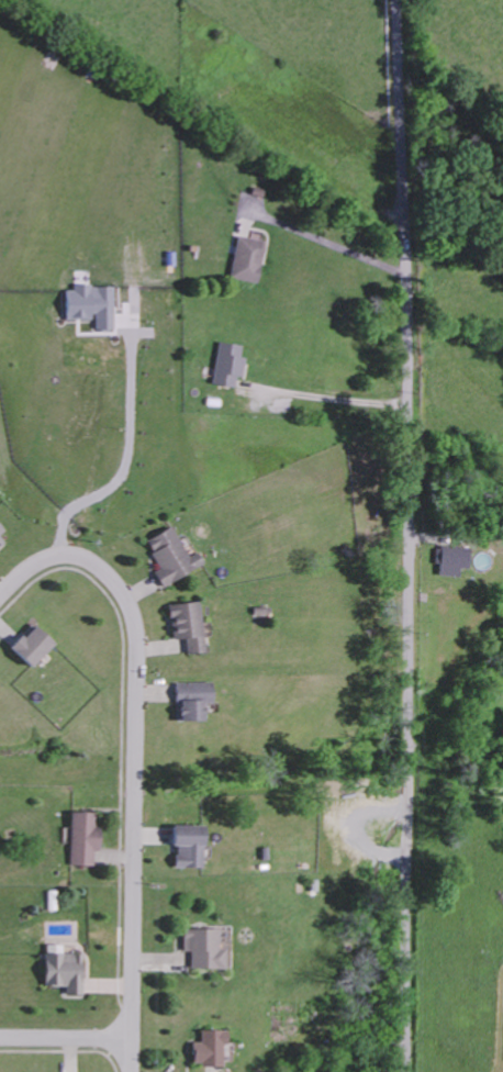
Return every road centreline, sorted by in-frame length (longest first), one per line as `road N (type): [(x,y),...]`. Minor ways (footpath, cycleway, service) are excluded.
road 1 (residential): [(406,1071),(411,531),(399,0)]
road 2 (residential): [(0,589),(40,555),(78,552),(121,585),(135,617),(131,1071)]
road 3 (residential): [(0,1038),(132,1039)]

